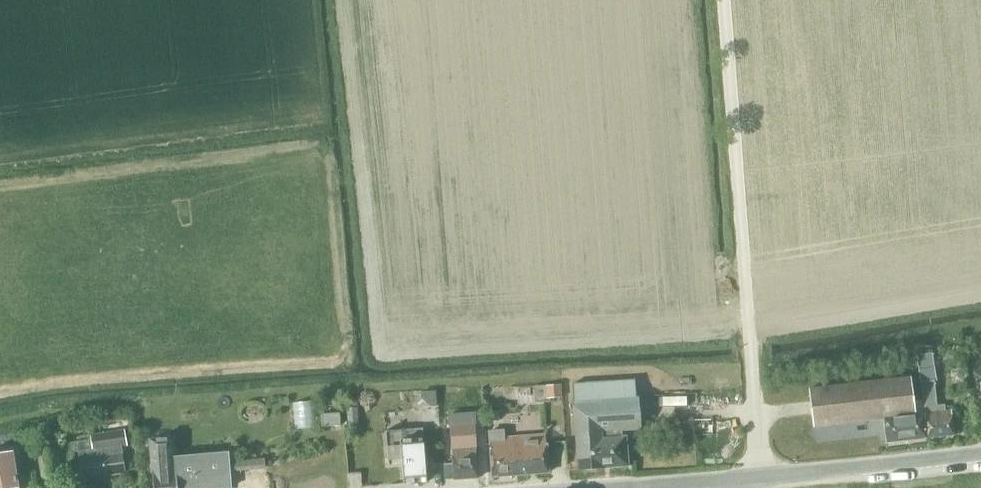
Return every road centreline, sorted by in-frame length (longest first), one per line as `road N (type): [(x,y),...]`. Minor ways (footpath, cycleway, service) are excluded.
road 1 (unclassified): [(760,479),(722,0)]
road 2 (tertiary): [(760,479),(980,455)]
road 3 (tertiary): [(639,487),(760,479)]

